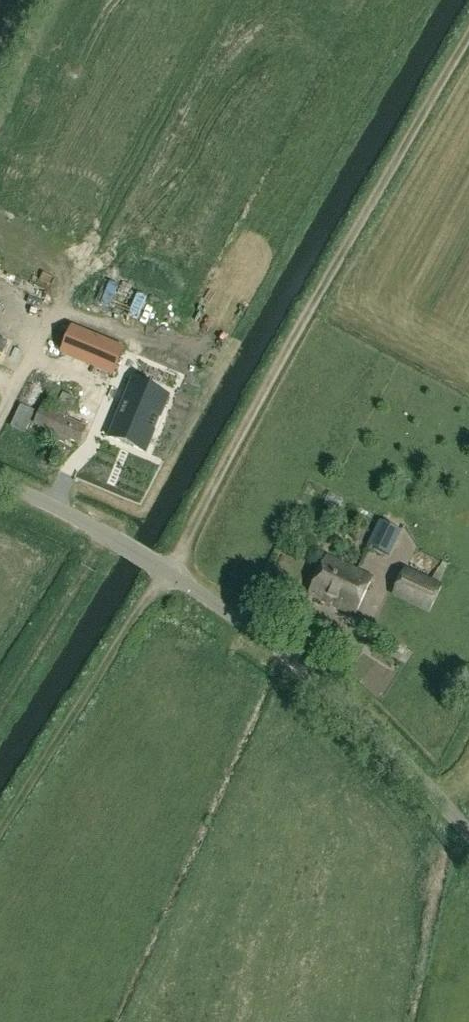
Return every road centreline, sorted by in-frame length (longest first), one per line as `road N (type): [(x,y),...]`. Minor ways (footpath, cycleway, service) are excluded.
road 1 (track): [(168,572),(468,33)]
road 2 (unclassified): [(468,833),(335,694),(209,599),(116,540),(0,482)]
road 3 (track): [(168,572),(0,832)]

